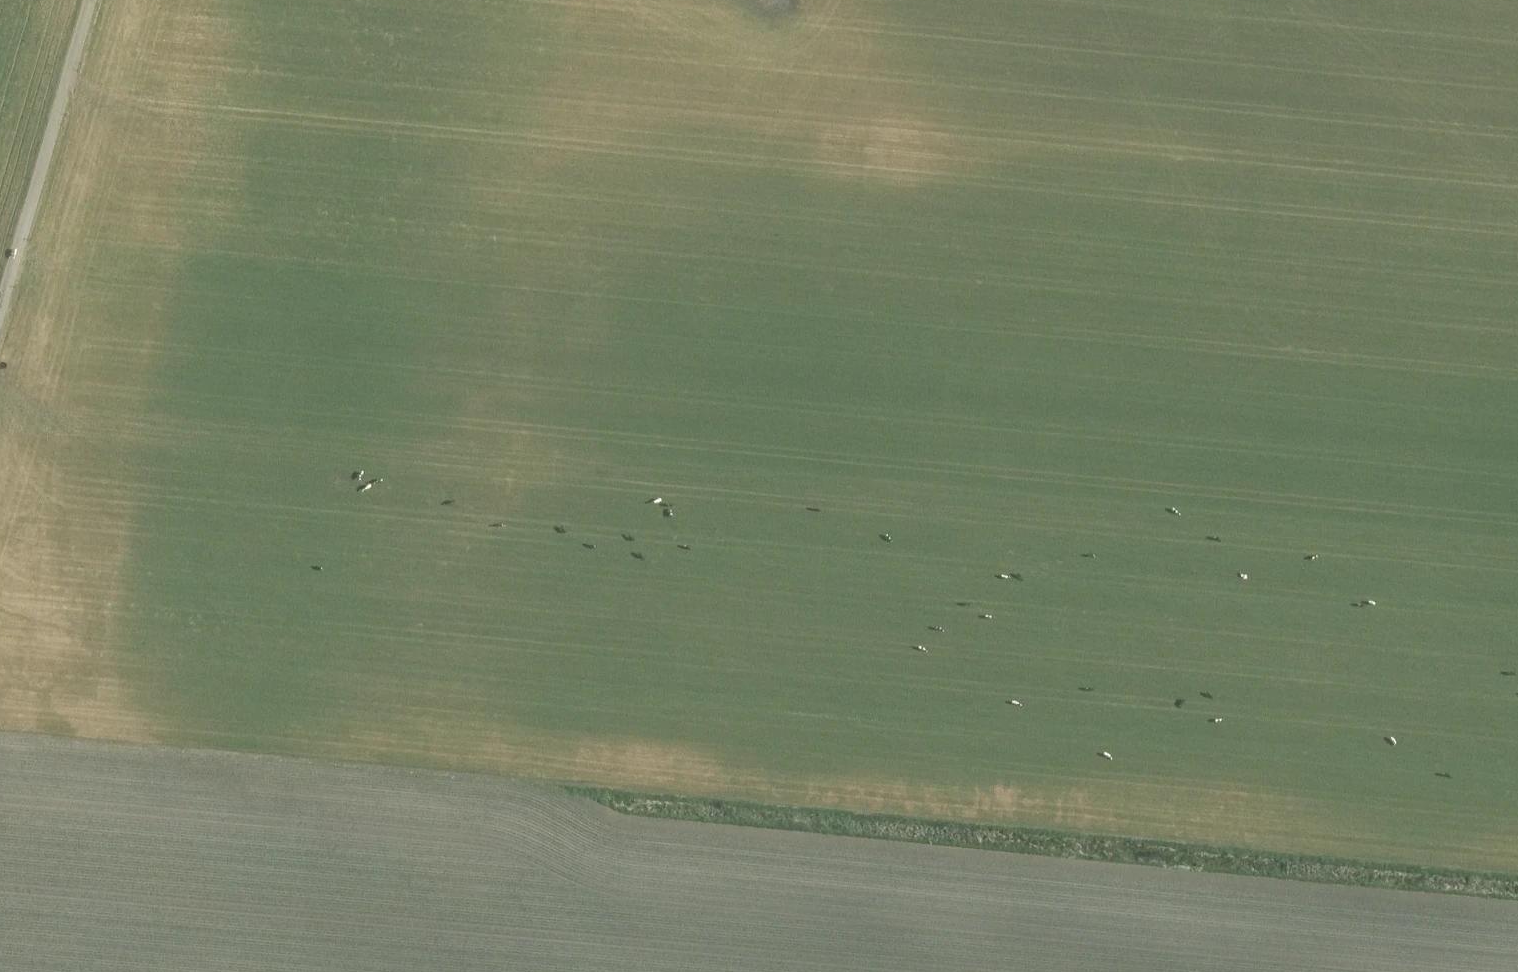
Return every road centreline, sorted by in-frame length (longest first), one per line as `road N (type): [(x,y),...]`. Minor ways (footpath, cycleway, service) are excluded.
road 1 (track): [(0,297),(87,0)]

